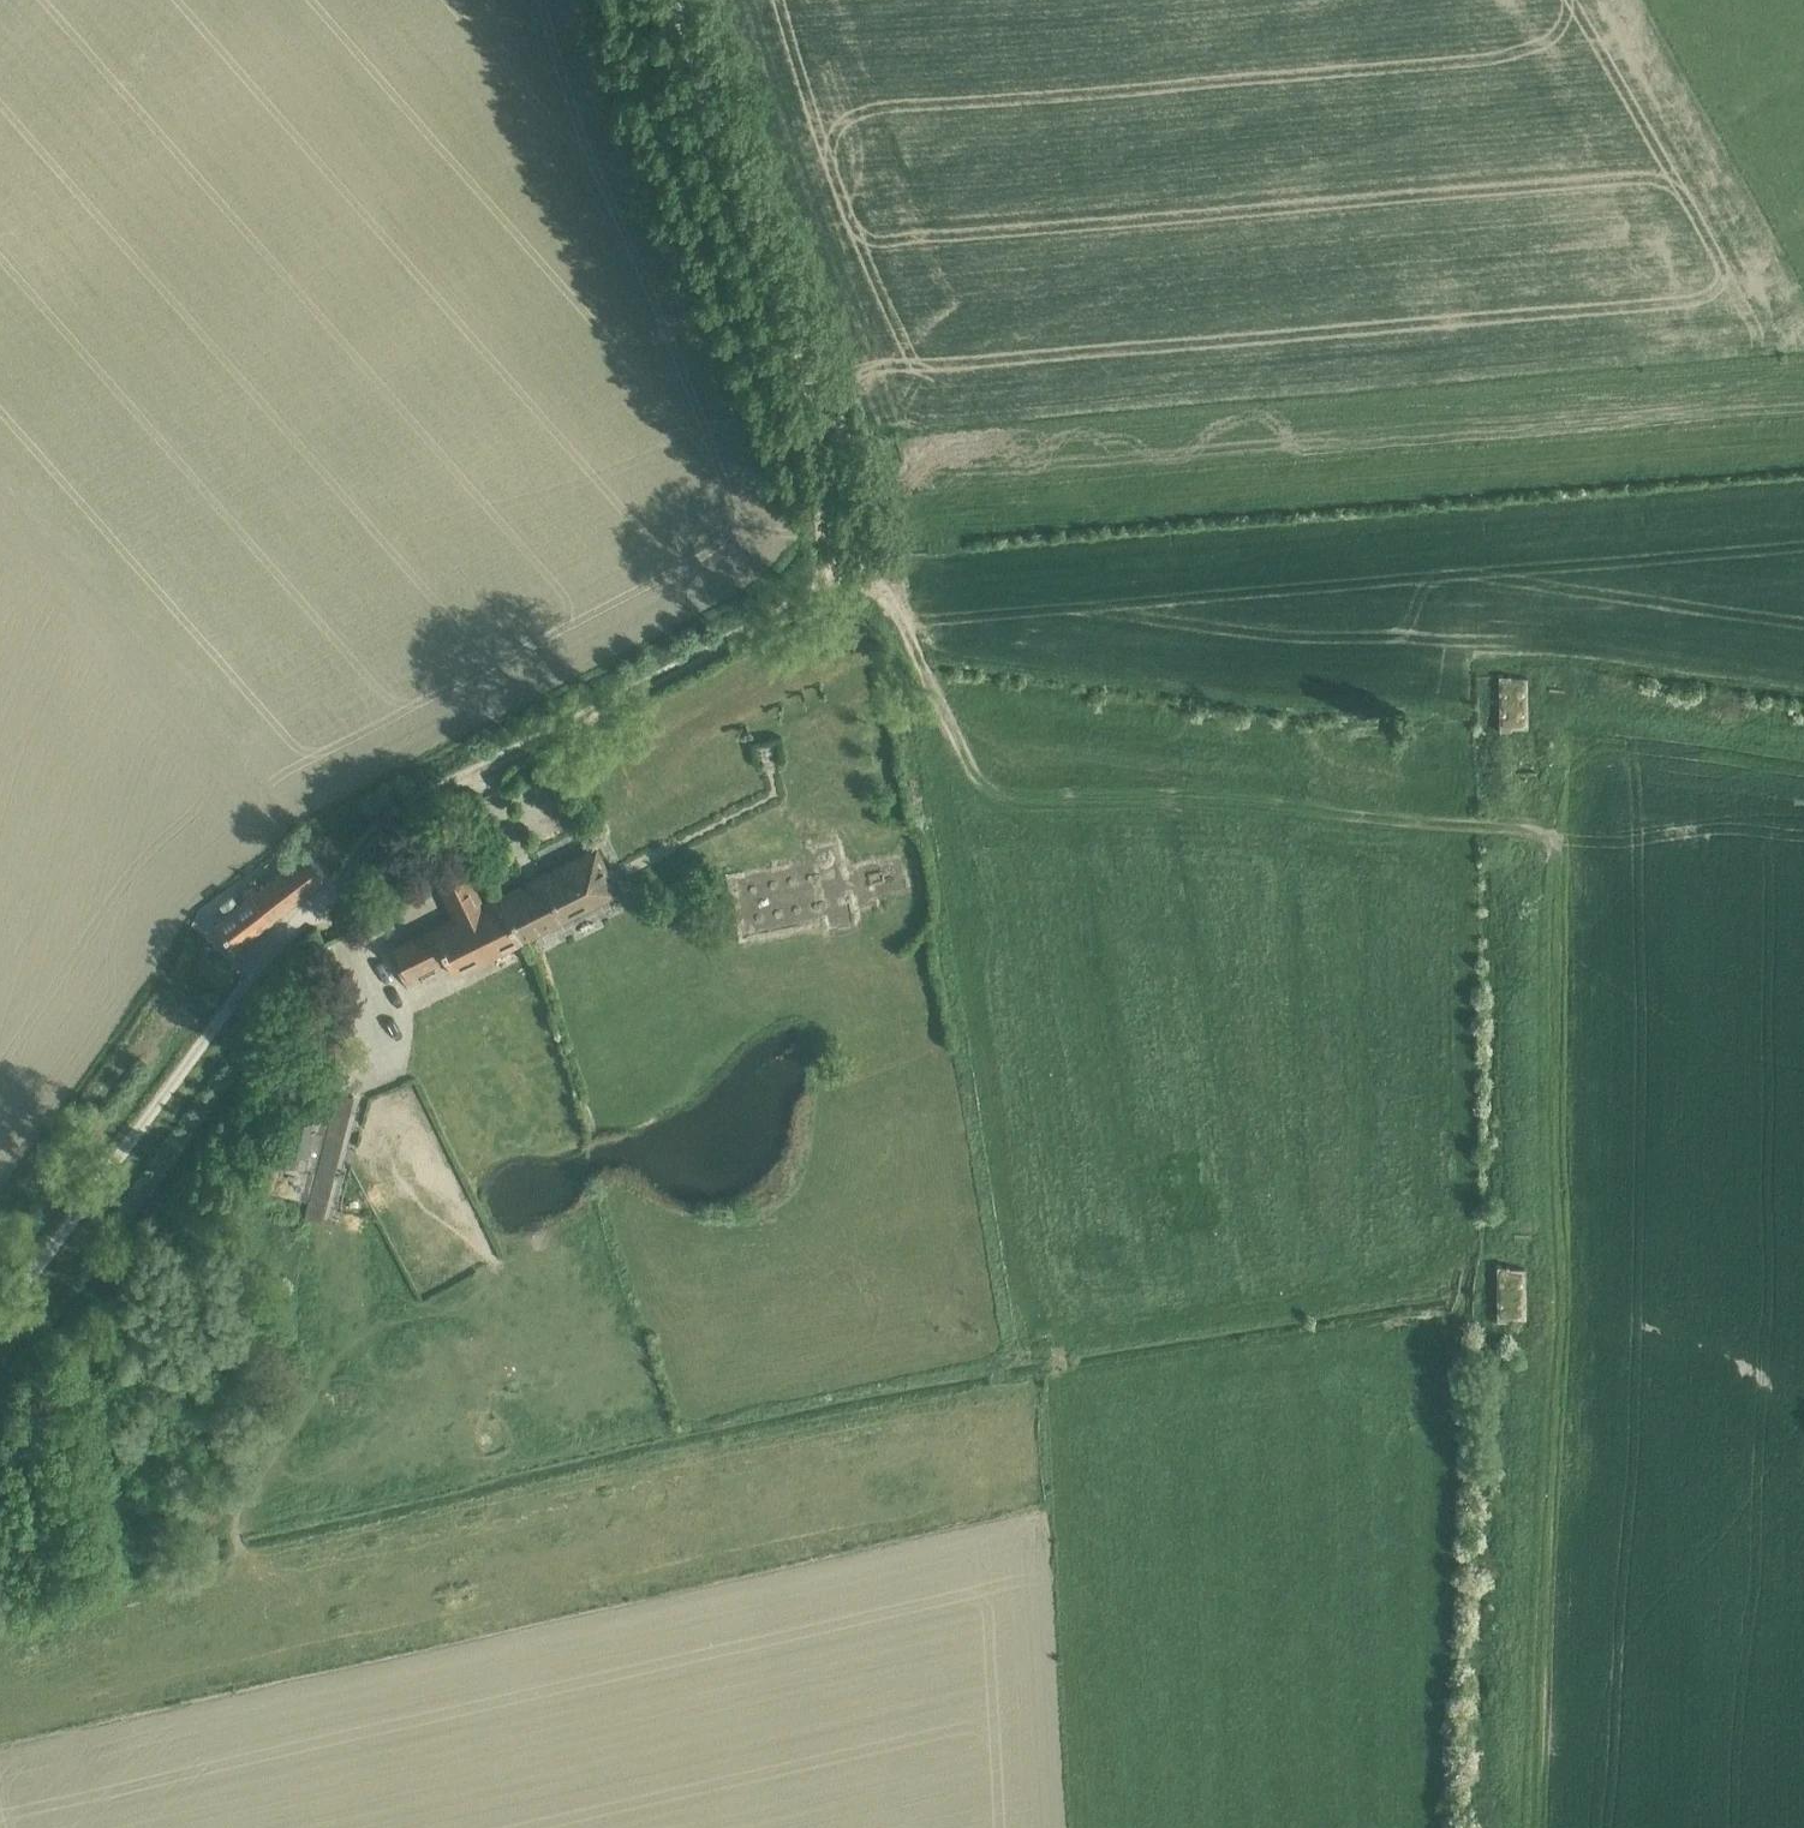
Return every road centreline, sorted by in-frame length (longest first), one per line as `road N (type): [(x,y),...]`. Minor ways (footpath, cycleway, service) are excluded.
road 1 (track): [(294,921),(335,881),(381,814),(809,593),(834,526),(835,460),(814,367),(675,0)]
road 2 (unclassified): [(0,1322),(294,921)]

